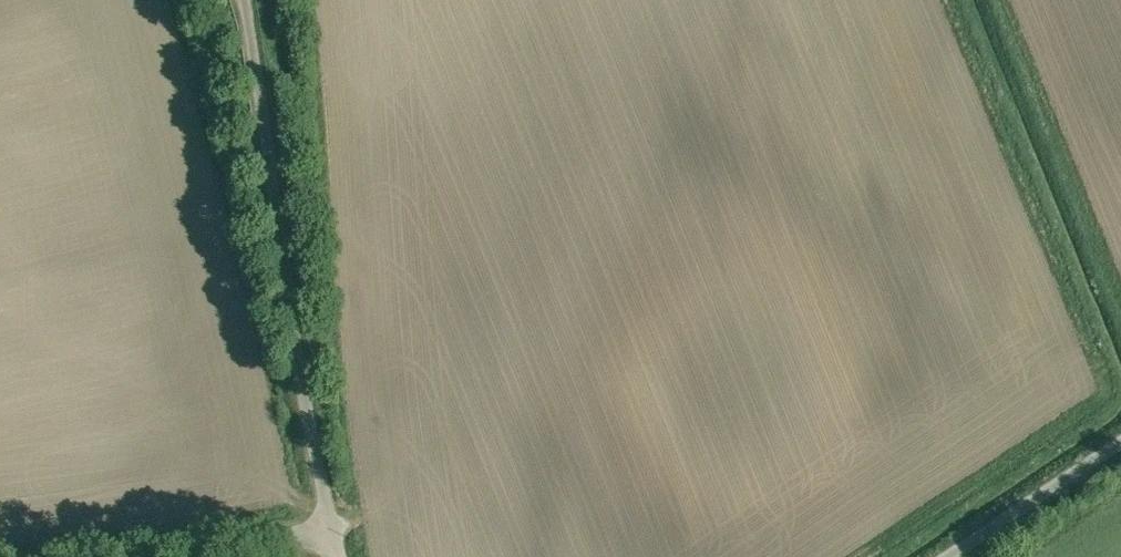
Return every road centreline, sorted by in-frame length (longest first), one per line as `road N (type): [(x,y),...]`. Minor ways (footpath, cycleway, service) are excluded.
road 1 (unclassified): [(336,556),(308,459),(242,0)]
road 2 (unclassified): [(952,556),(1120,444)]

